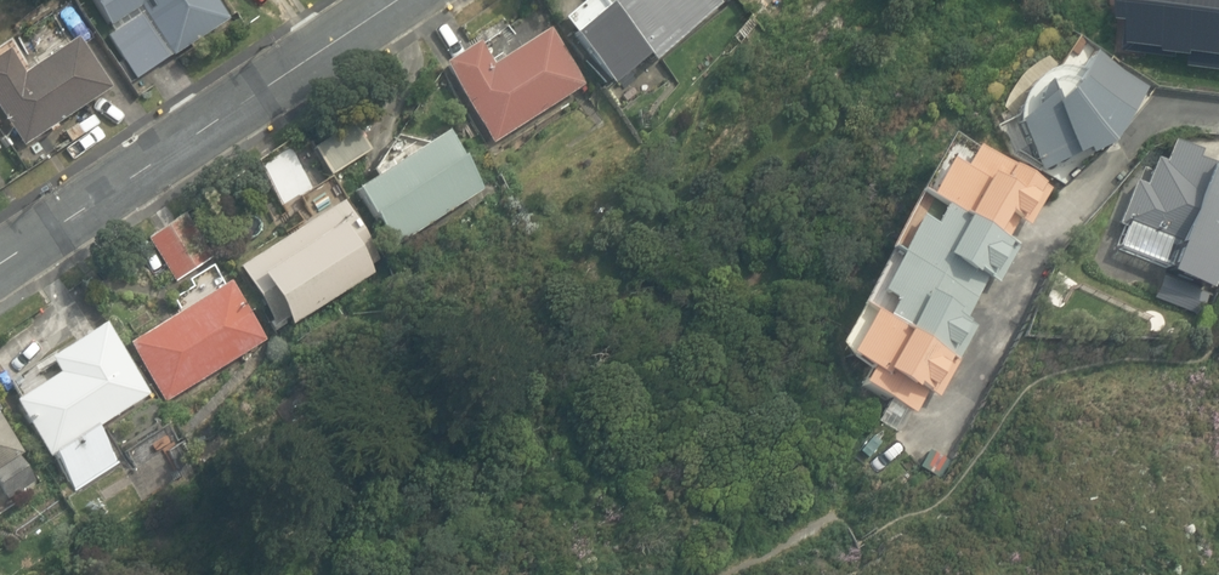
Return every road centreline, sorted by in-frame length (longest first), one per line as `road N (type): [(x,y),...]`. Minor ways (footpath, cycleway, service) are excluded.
road 1 (residential): [(390,0),(0,259)]

